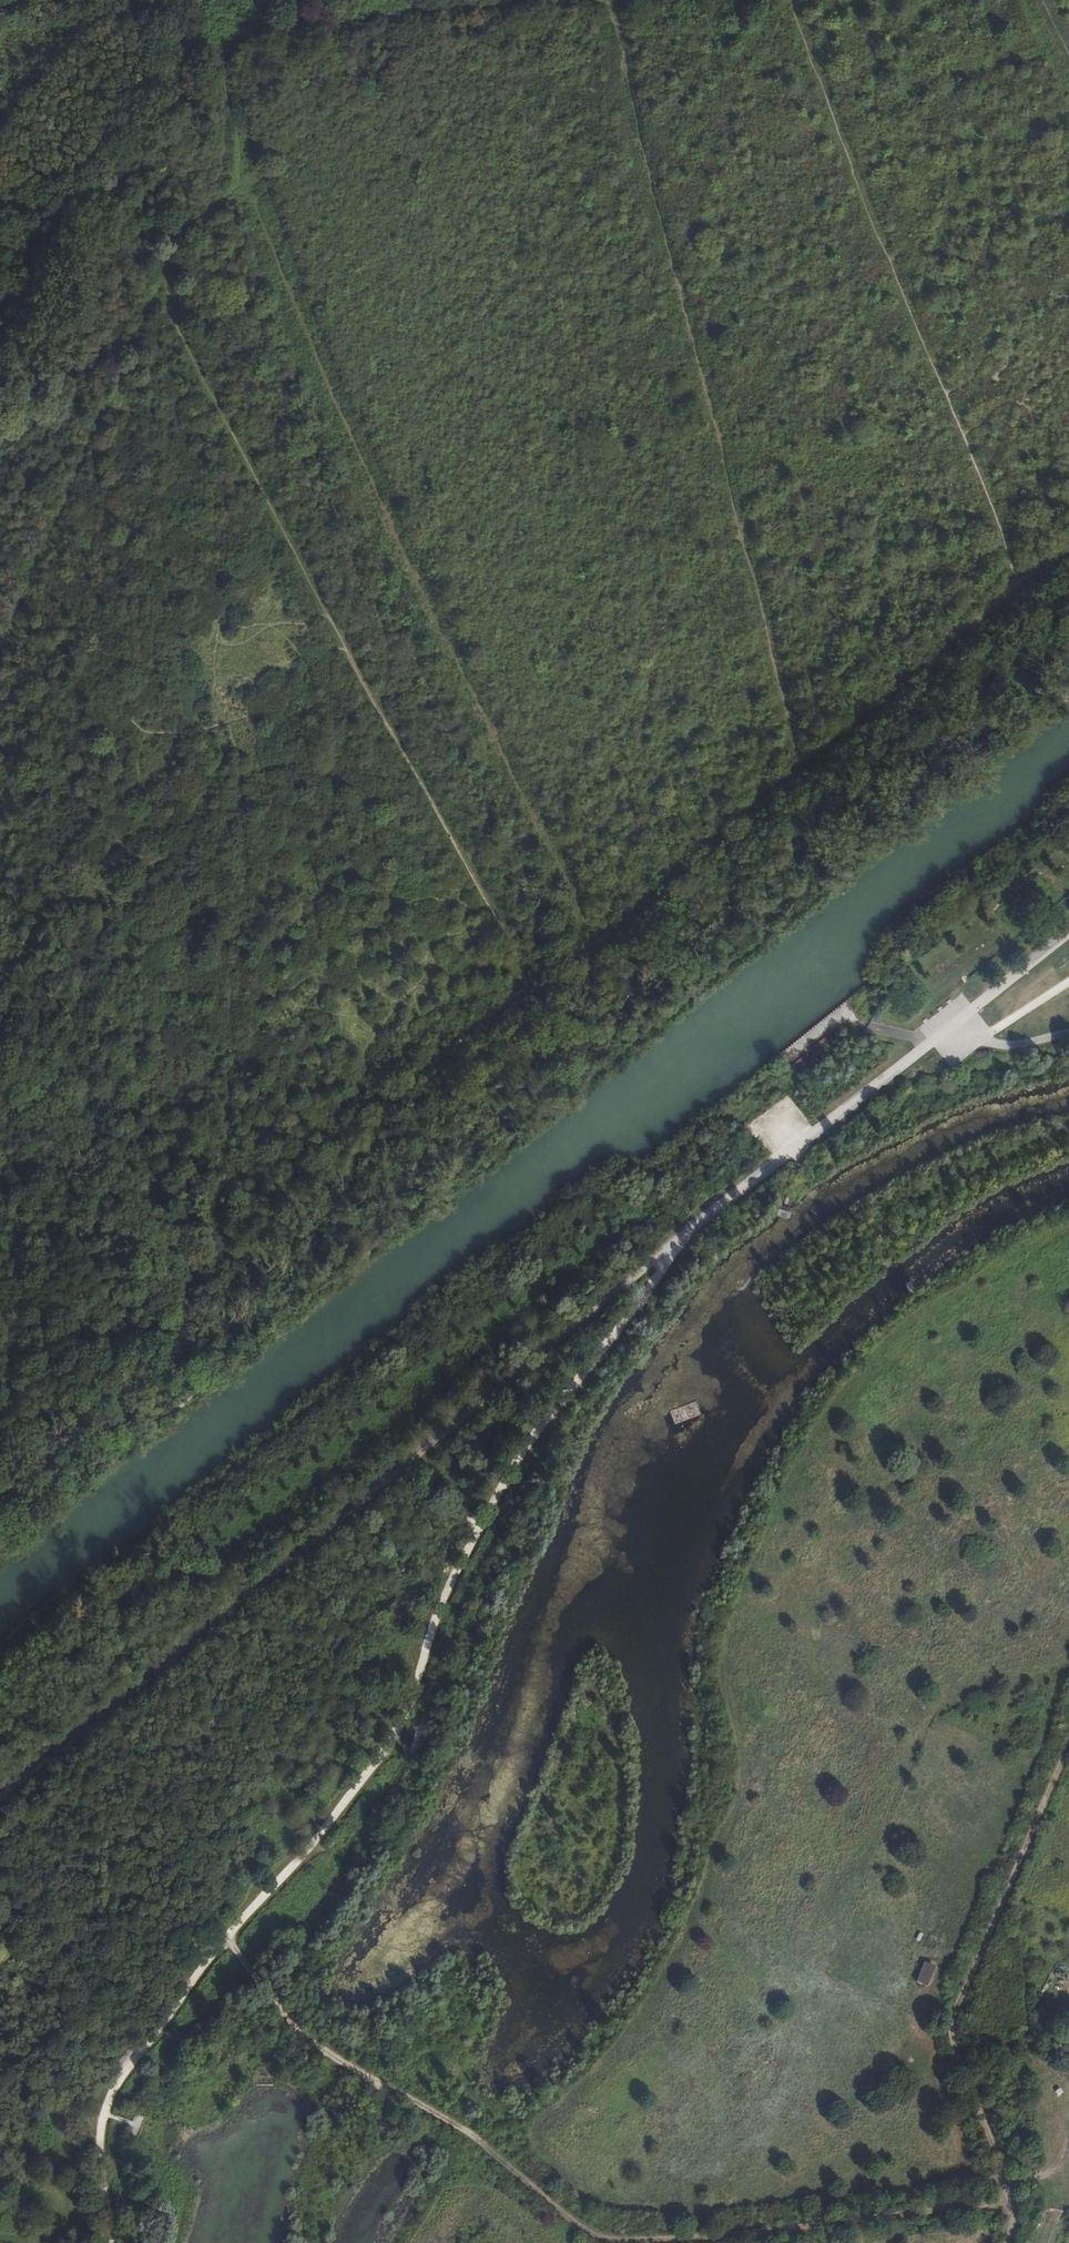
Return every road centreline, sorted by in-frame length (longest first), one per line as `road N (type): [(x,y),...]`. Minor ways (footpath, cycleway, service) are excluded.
road 1 (track): [(227,1940),(304,1859),(394,1738),(445,1597),(480,1529)]
road 2 (track): [(480,1529),(533,1438),(683,1236)]
road 3 (track): [(113,2242),(100,2164),(106,2111),(227,1940)]
road 4 (track): [(1068,1034),(1004,1047),(951,1027)]

